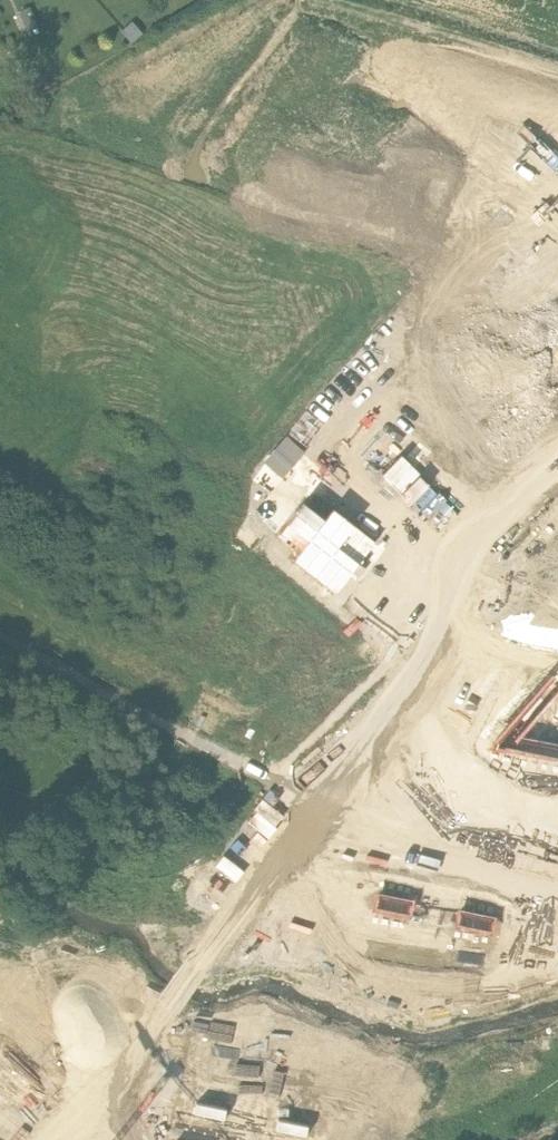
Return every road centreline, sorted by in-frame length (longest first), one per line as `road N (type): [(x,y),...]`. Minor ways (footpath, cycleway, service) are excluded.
road 1 (track): [(0,625),(409,845),(557,890)]
road 2 (motorway): [(557,739),(207,1139)]
road 3 (motorway): [(268,1139),(557,813)]

